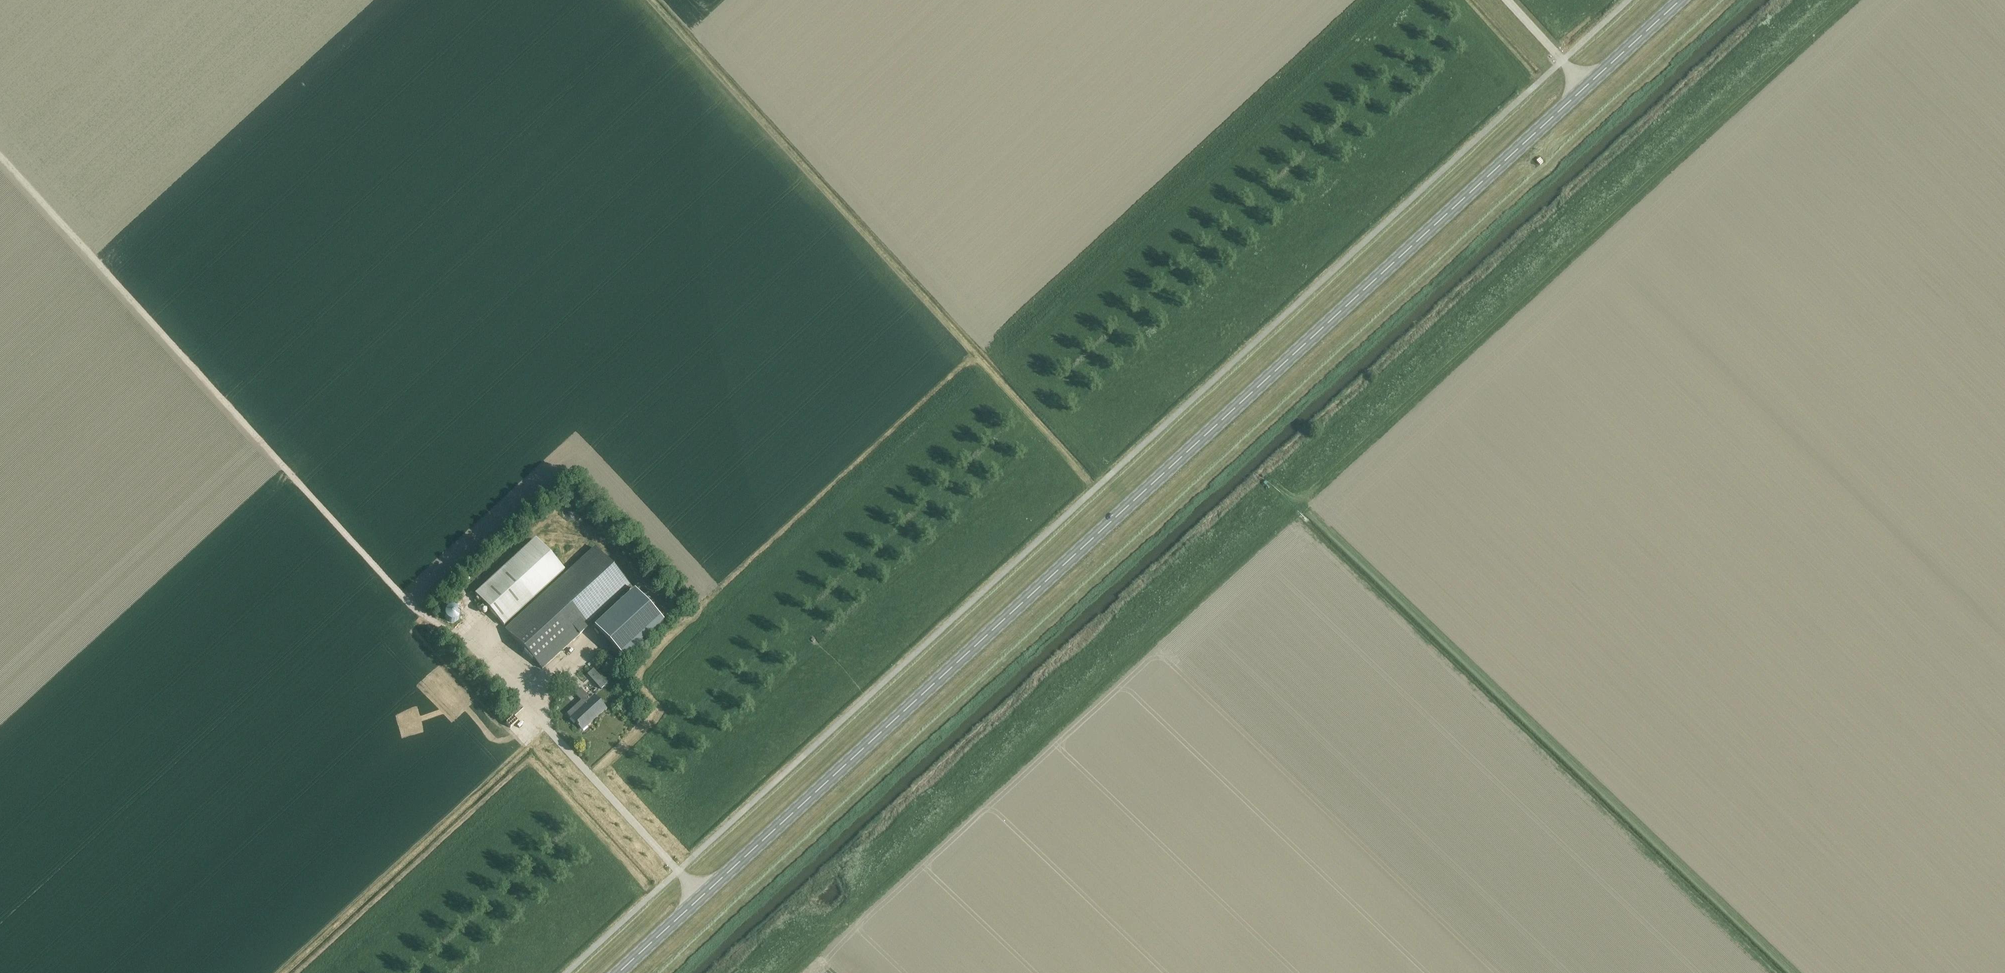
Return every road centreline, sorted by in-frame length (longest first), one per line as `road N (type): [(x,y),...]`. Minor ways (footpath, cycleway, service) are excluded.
road 1 (secondary): [(616,972),(1680,0)]

